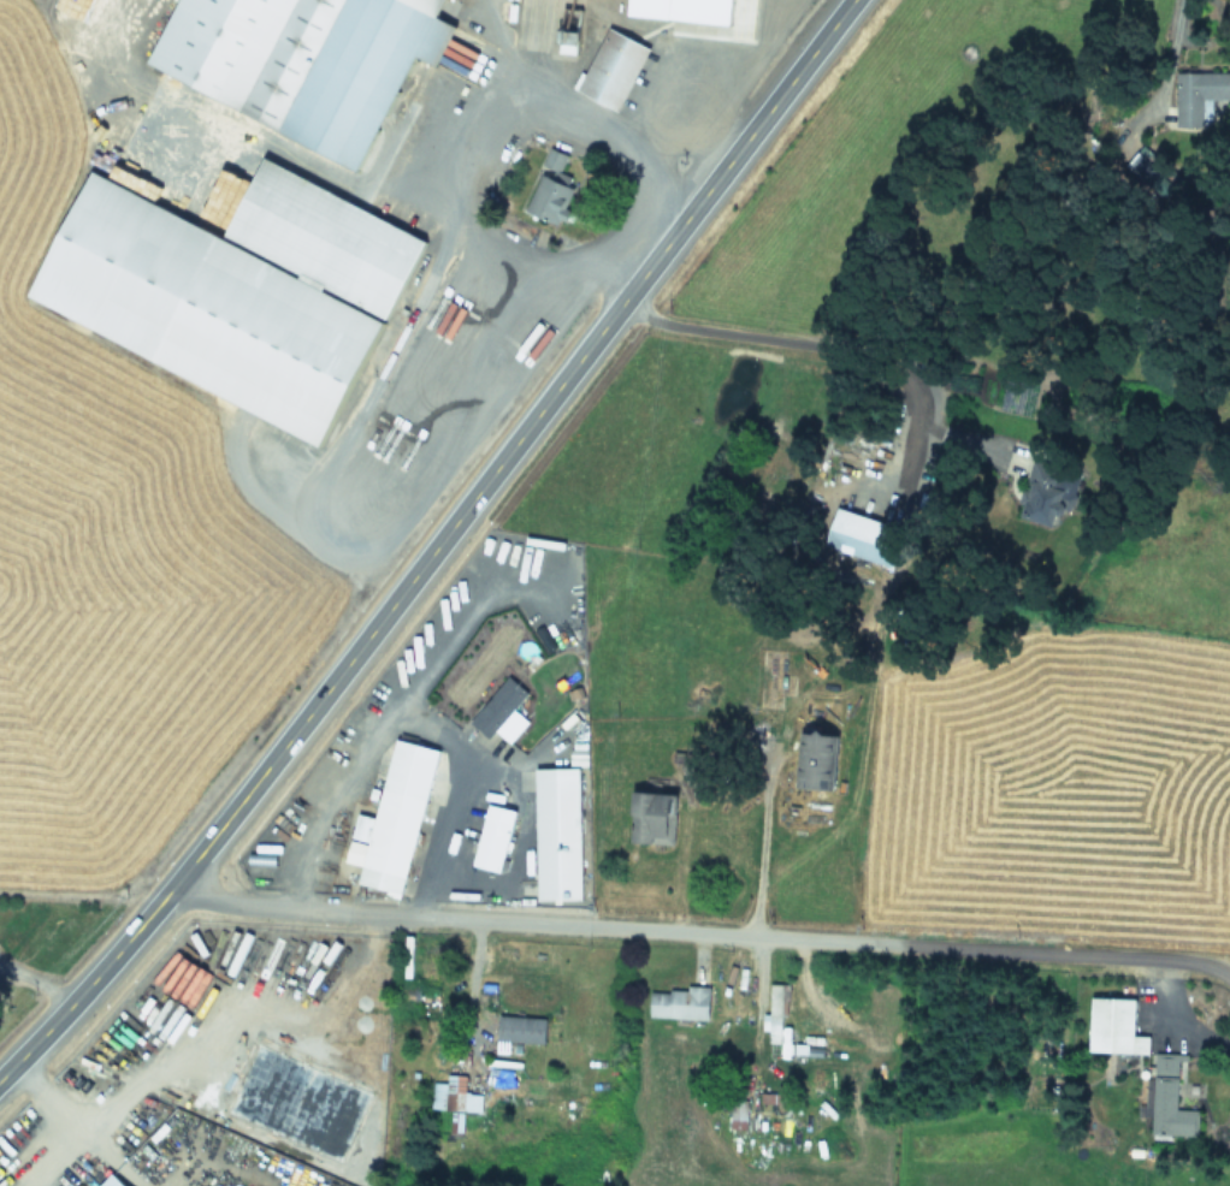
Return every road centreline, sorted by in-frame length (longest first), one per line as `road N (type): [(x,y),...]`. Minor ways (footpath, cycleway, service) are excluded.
road 1 (primary): [(0,1080),(142,927),(242,803),(854,0)]
road 2 (residential): [(1229,977),(1181,961),(249,909),(213,903),(181,880)]

